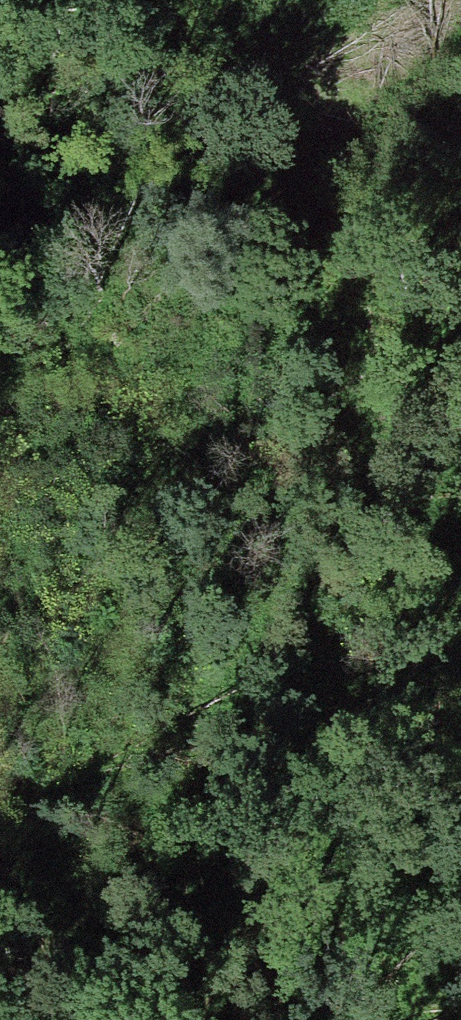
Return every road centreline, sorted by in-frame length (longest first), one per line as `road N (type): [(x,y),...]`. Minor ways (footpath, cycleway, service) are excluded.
road 1 (track): [(320,1019),(385,746),(396,621),(389,440),(362,301)]
road 2 (track): [(0,628),(83,527),(173,392),(215,90)]
road 3 (track): [(151,0),(362,301)]

